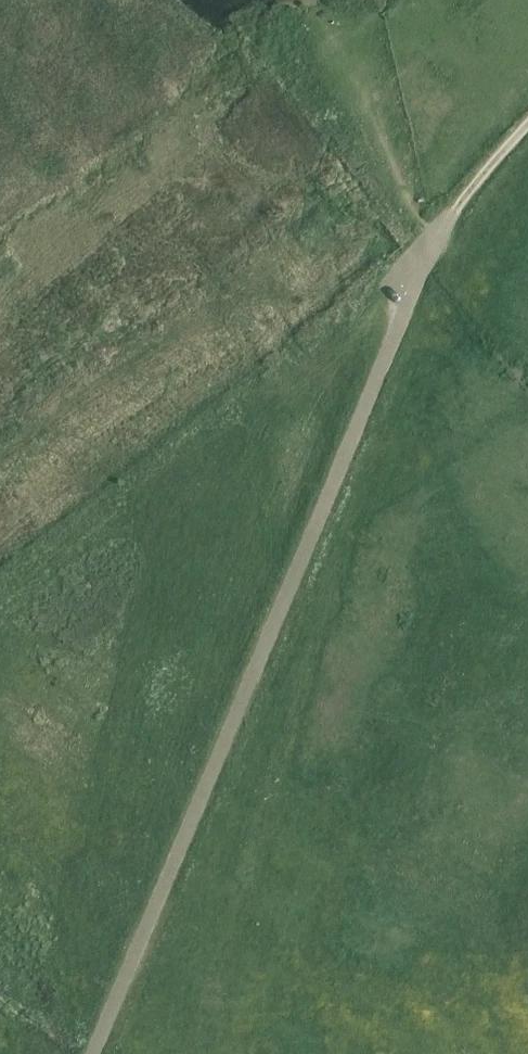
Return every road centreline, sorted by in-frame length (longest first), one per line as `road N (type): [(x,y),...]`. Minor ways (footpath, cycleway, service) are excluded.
road 1 (track): [(527,121),(479,175),(420,264)]

